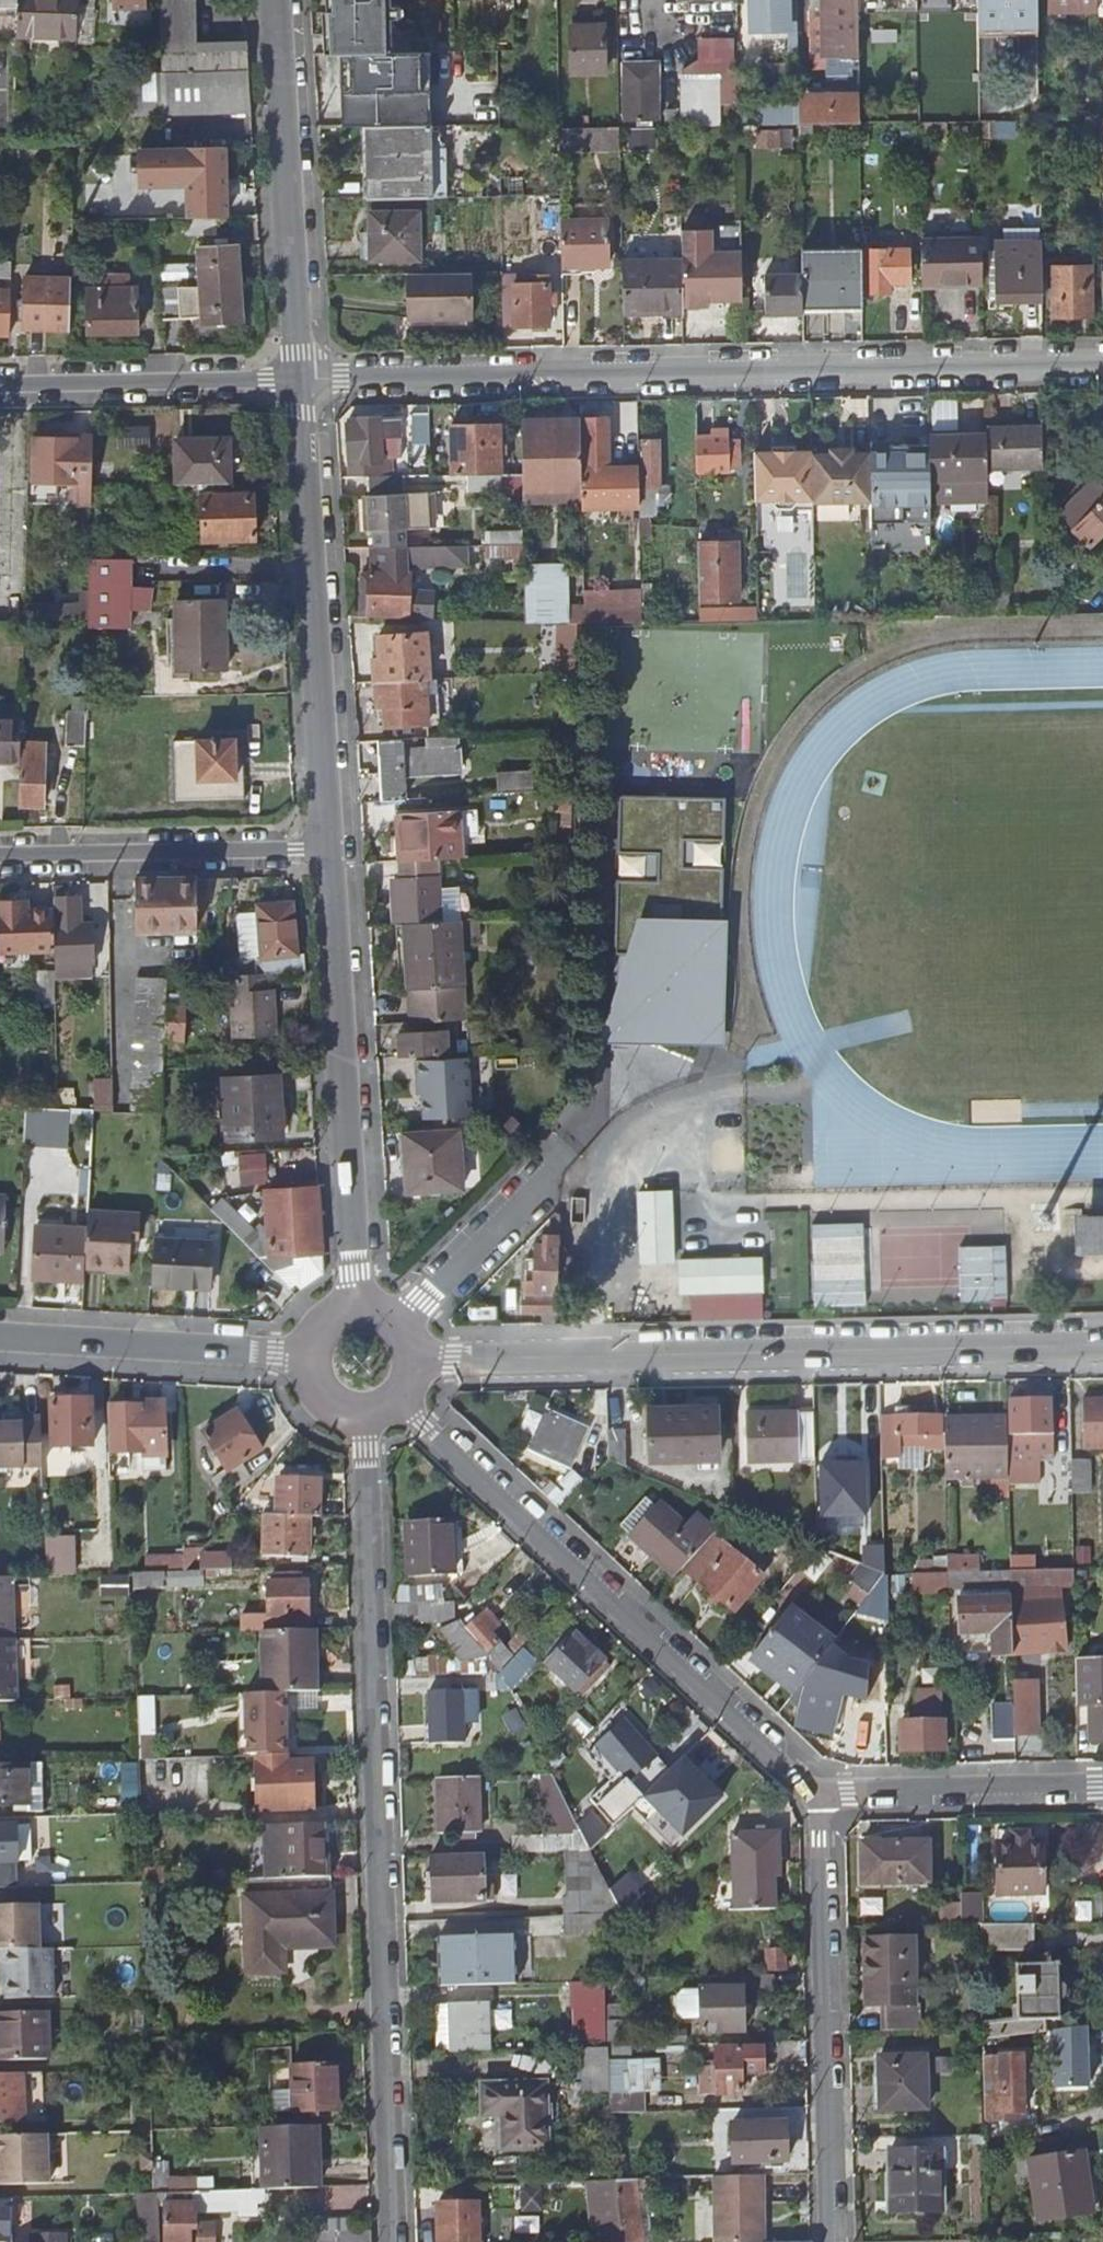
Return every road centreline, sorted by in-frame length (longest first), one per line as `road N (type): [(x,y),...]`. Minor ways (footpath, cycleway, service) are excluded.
road 1 (residential): [(395,2241),(365,1420)]
road 2 (residential): [(296,379),(1102,366)]
road 3 (residential): [(1102,1345),(415,1360)]
road 4 (residential): [(822,1792),(401,1401)]
road 5 (residential): [(296,379),(330,849)]
road 6 (residential): [(330,849),(358,1308)]
road 7 (residential): [(835,2241),(822,1792)]
road 8 (residential): [(276,0),(296,379)]
road 9 (residential): [(0,855),(330,849)]
road 10 (residential): [(0,1337),(302,1357)]
road 11 (residential): [(0,385),(296,379)]
road 12 (residential): [(1102,1789),(822,1792)]

